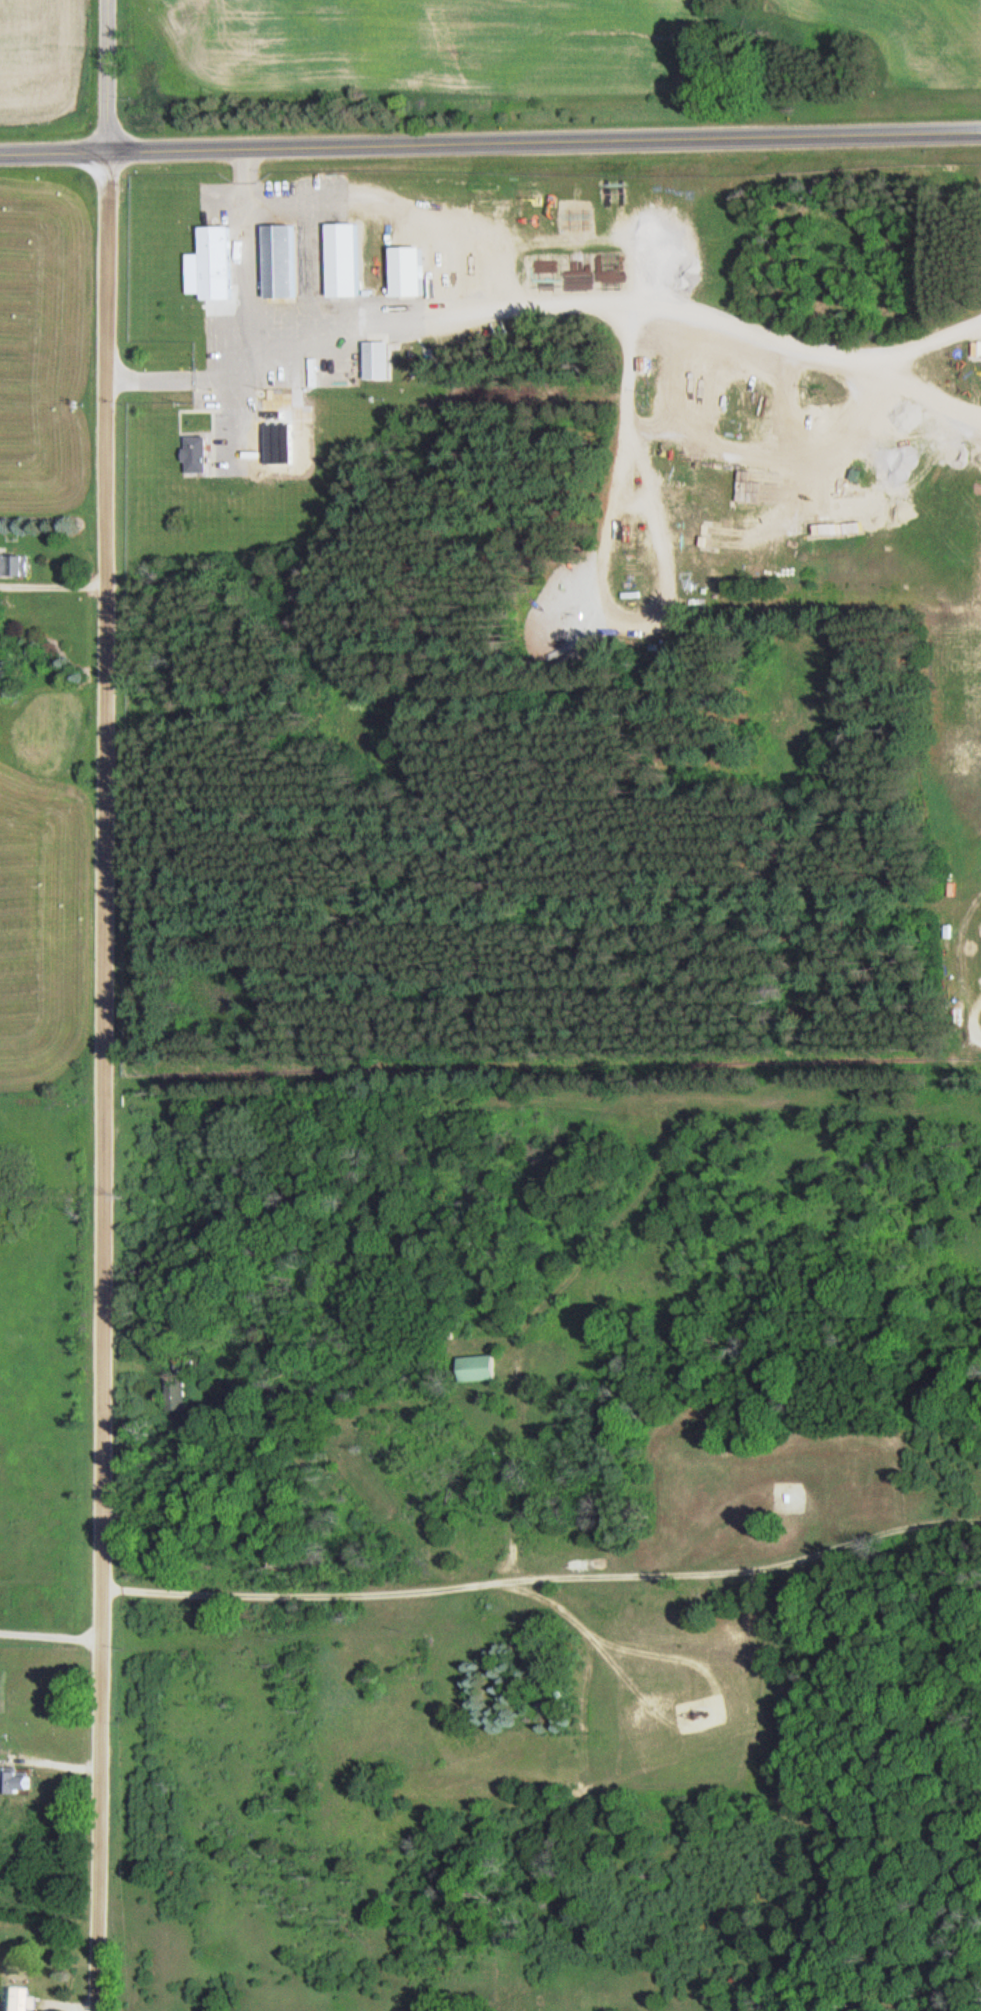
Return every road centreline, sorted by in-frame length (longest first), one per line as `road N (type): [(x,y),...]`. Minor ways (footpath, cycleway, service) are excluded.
road 1 (residential): [(97,2010),(106,1595),(97,1109),(107,151)]
road 2 (tertiary): [(980,130),(107,151)]
road 3 (residential): [(107,151),(108,0)]

